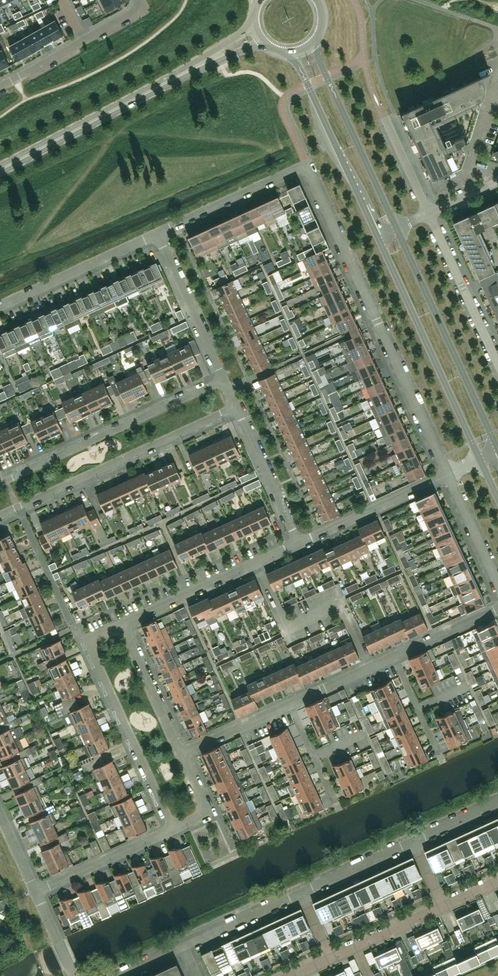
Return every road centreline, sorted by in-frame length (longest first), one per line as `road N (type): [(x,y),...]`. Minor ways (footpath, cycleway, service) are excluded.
road 1 (residential): [(448,475),(306,165)]
road 2 (residential): [(0,515),(236,406)]
road 3 (residential): [(0,482),(223,379)]
road 4 (secondary): [(379,238),(481,461)]
road 5 (residential): [(173,828),(88,640),(123,624)]
road 6 (secondary): [(497,448),(398,229)]
road 7 (secondary): [(286,52),(303,70),(379,238)]
road 8 (secondary): [(398,229),(313,41)]
road 9 (residential): [(123,624),(298,543)]
road 10 (residential): [(0,86),(144,6),(141,0)]
road 11 (residential): [(0,305),(156,234)]
road 12 (residential): [(156,234),(306,165)]
road 13 (residential): [(298,543),(448,475)]
road 14 (residential): [(497,362),(429,213)]
road 15 (residential): [(223,379),(156,234)]
road 16 (residential): [(35,891),(173,828)]
road 17 (residential): [(298,543),(236,406)]
road 18 (secondary): [(0,169),(130,101)]
road 19 (secondary): [(130,101),(263,41)]
road 20 (secondary): [(255,28),(130,101)]
road 21 (residential): [(181,754),(123,624)]
road 22 (residential): [(183,947),(301,893)]
road 23 (residential): [(301,893),(412,842)]
road 24 (residential): [(331,957),(441,906)]
road 25 (residential): [(181,754),(291,704)]
road 26 (residential): [(497,585),(448,475)]

